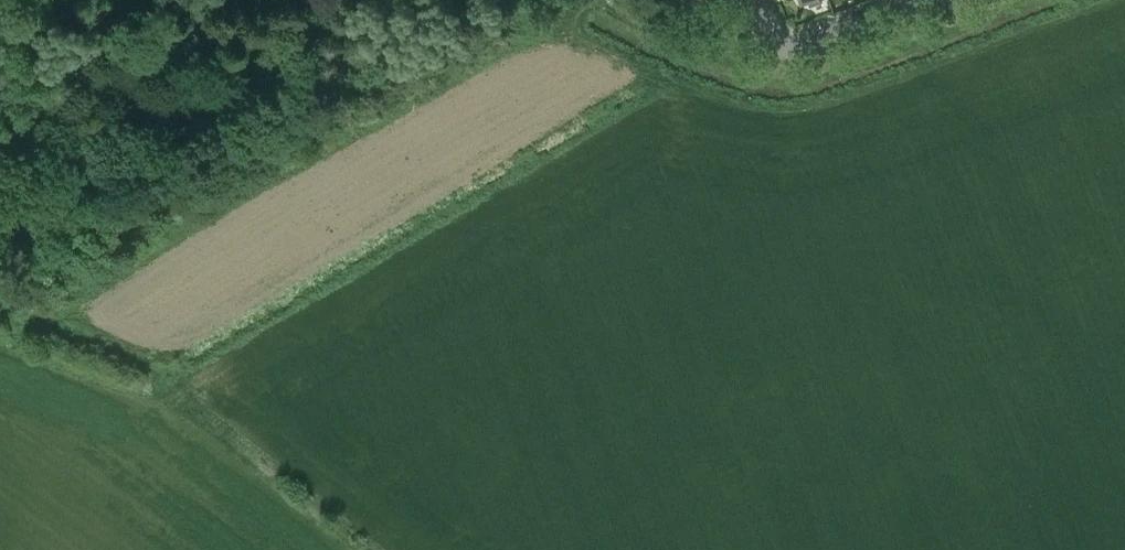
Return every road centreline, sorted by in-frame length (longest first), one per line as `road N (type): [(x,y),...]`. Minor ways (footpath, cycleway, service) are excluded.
road 1 (residential): [(778,41),(811,38),(914,0)]

